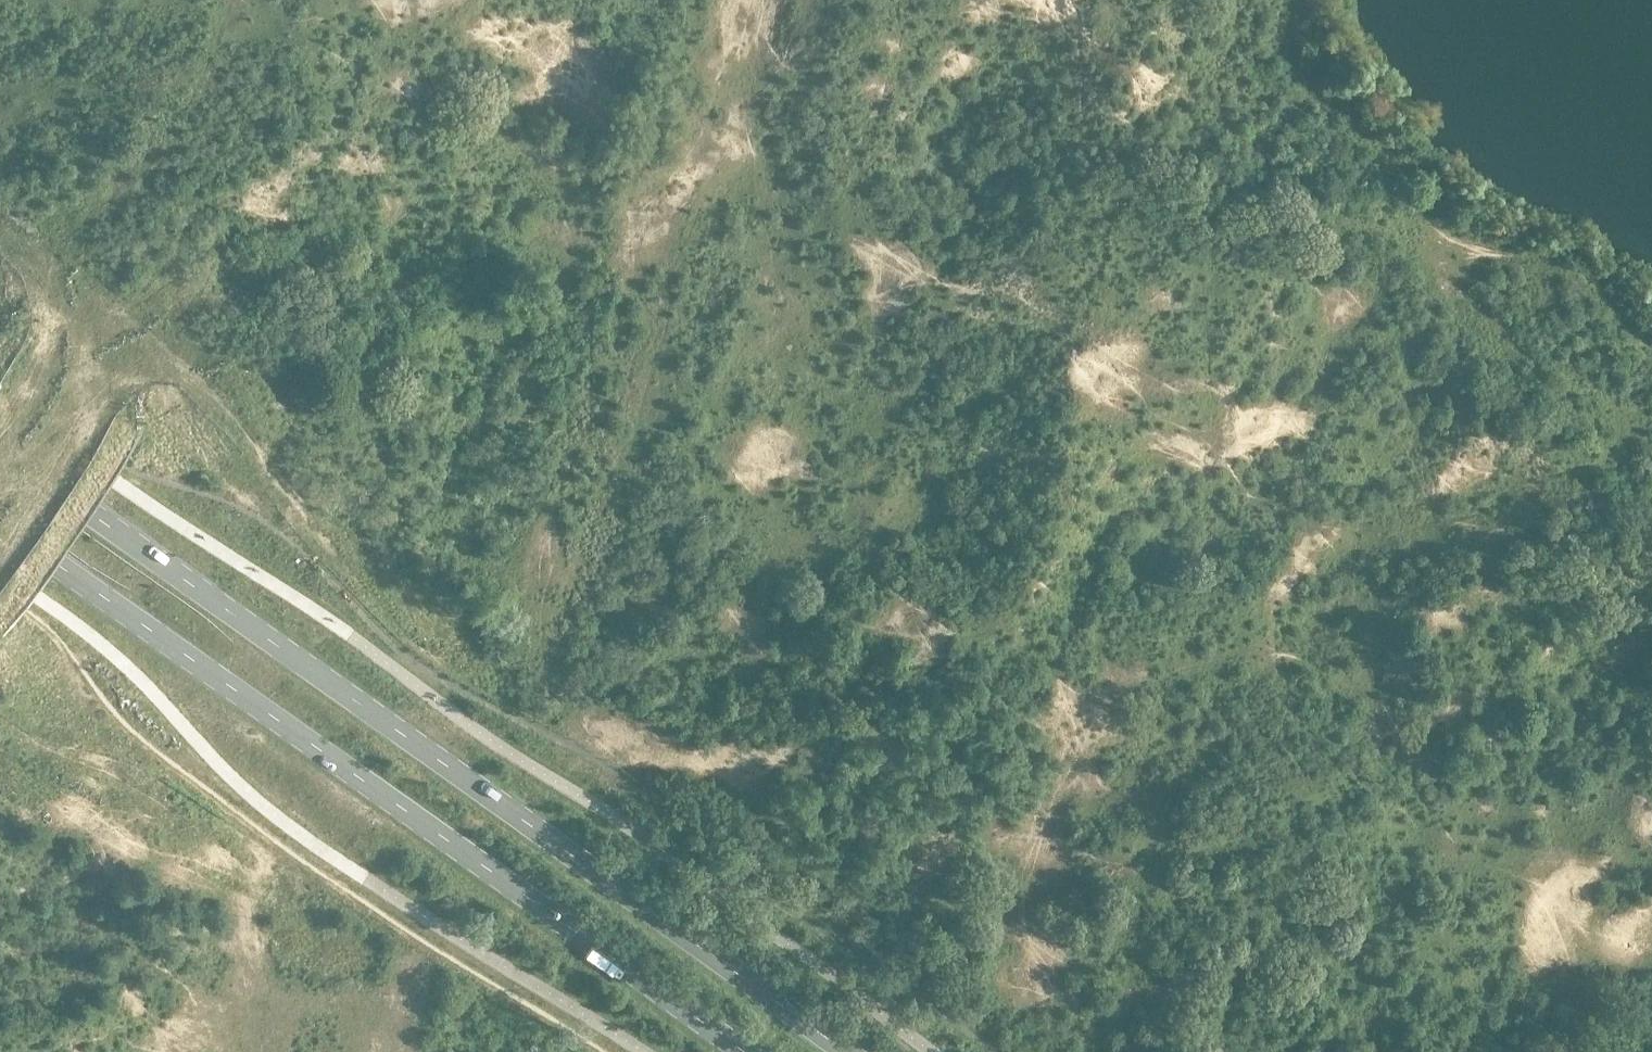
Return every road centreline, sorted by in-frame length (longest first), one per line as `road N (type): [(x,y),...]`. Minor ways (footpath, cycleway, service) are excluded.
road 1 (primary): [(847,1051),(0,449)]
road 2 (primary): [(0,522),(748,1051)]

